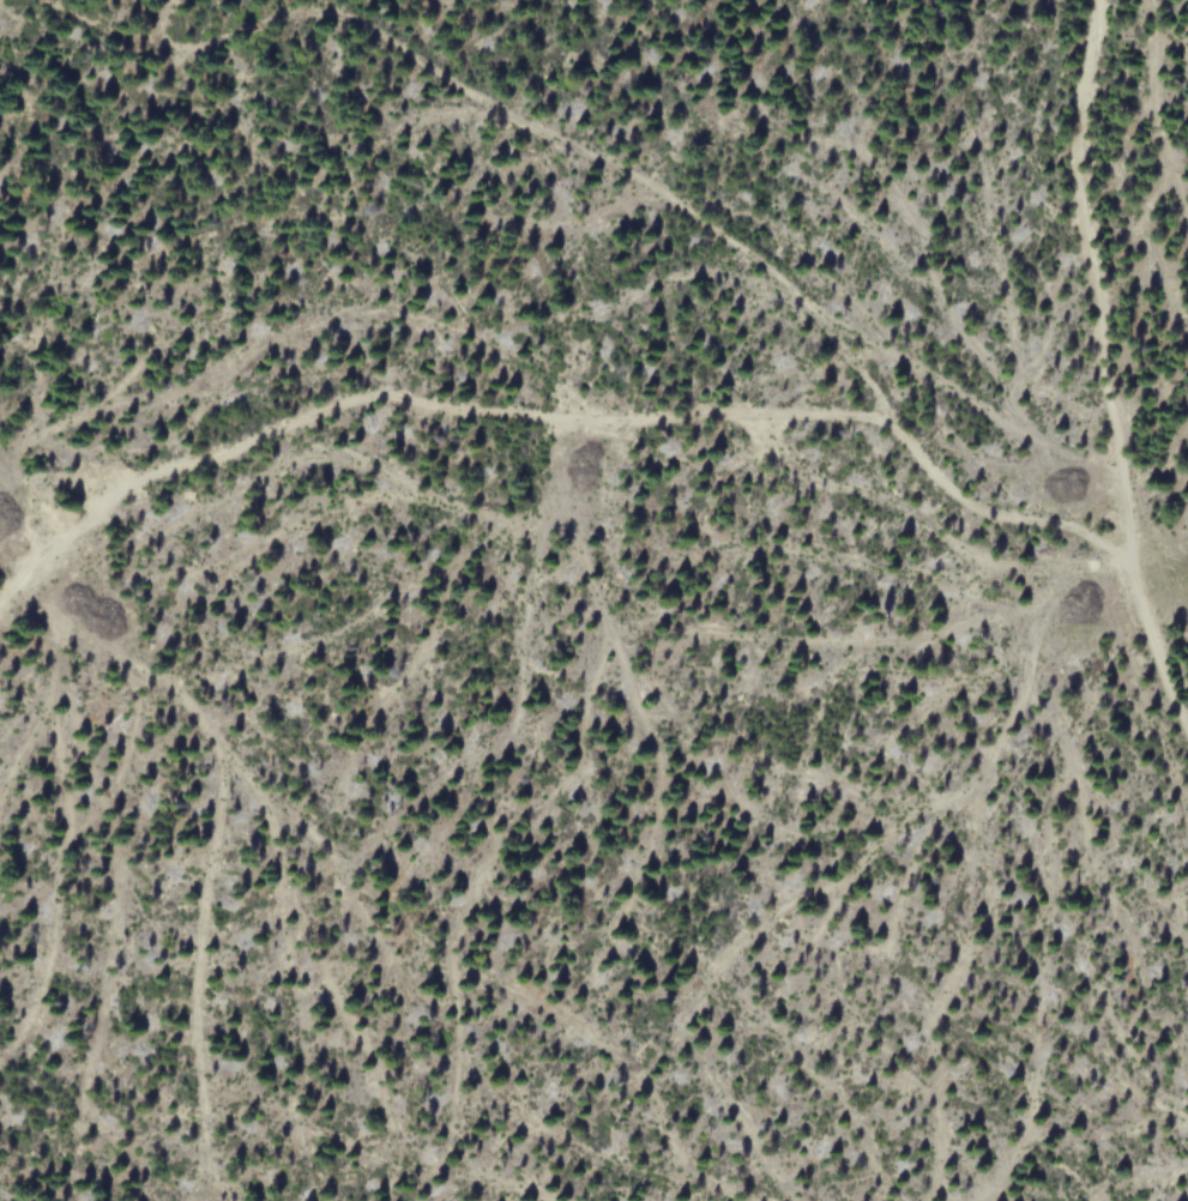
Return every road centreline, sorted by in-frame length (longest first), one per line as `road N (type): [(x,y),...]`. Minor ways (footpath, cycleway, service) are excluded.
road 1 (track): [(1187,737),(1133,595),(1074,170),(1090,0)]

